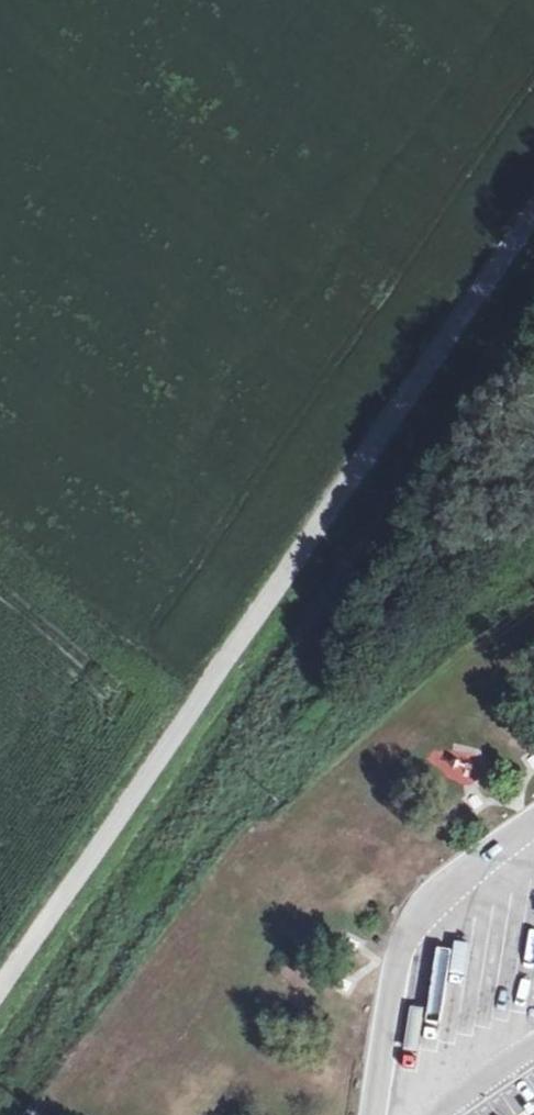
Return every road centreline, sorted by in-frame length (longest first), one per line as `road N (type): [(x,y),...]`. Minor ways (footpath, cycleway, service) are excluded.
road 1 (track): [(0,992),(533,210)]

